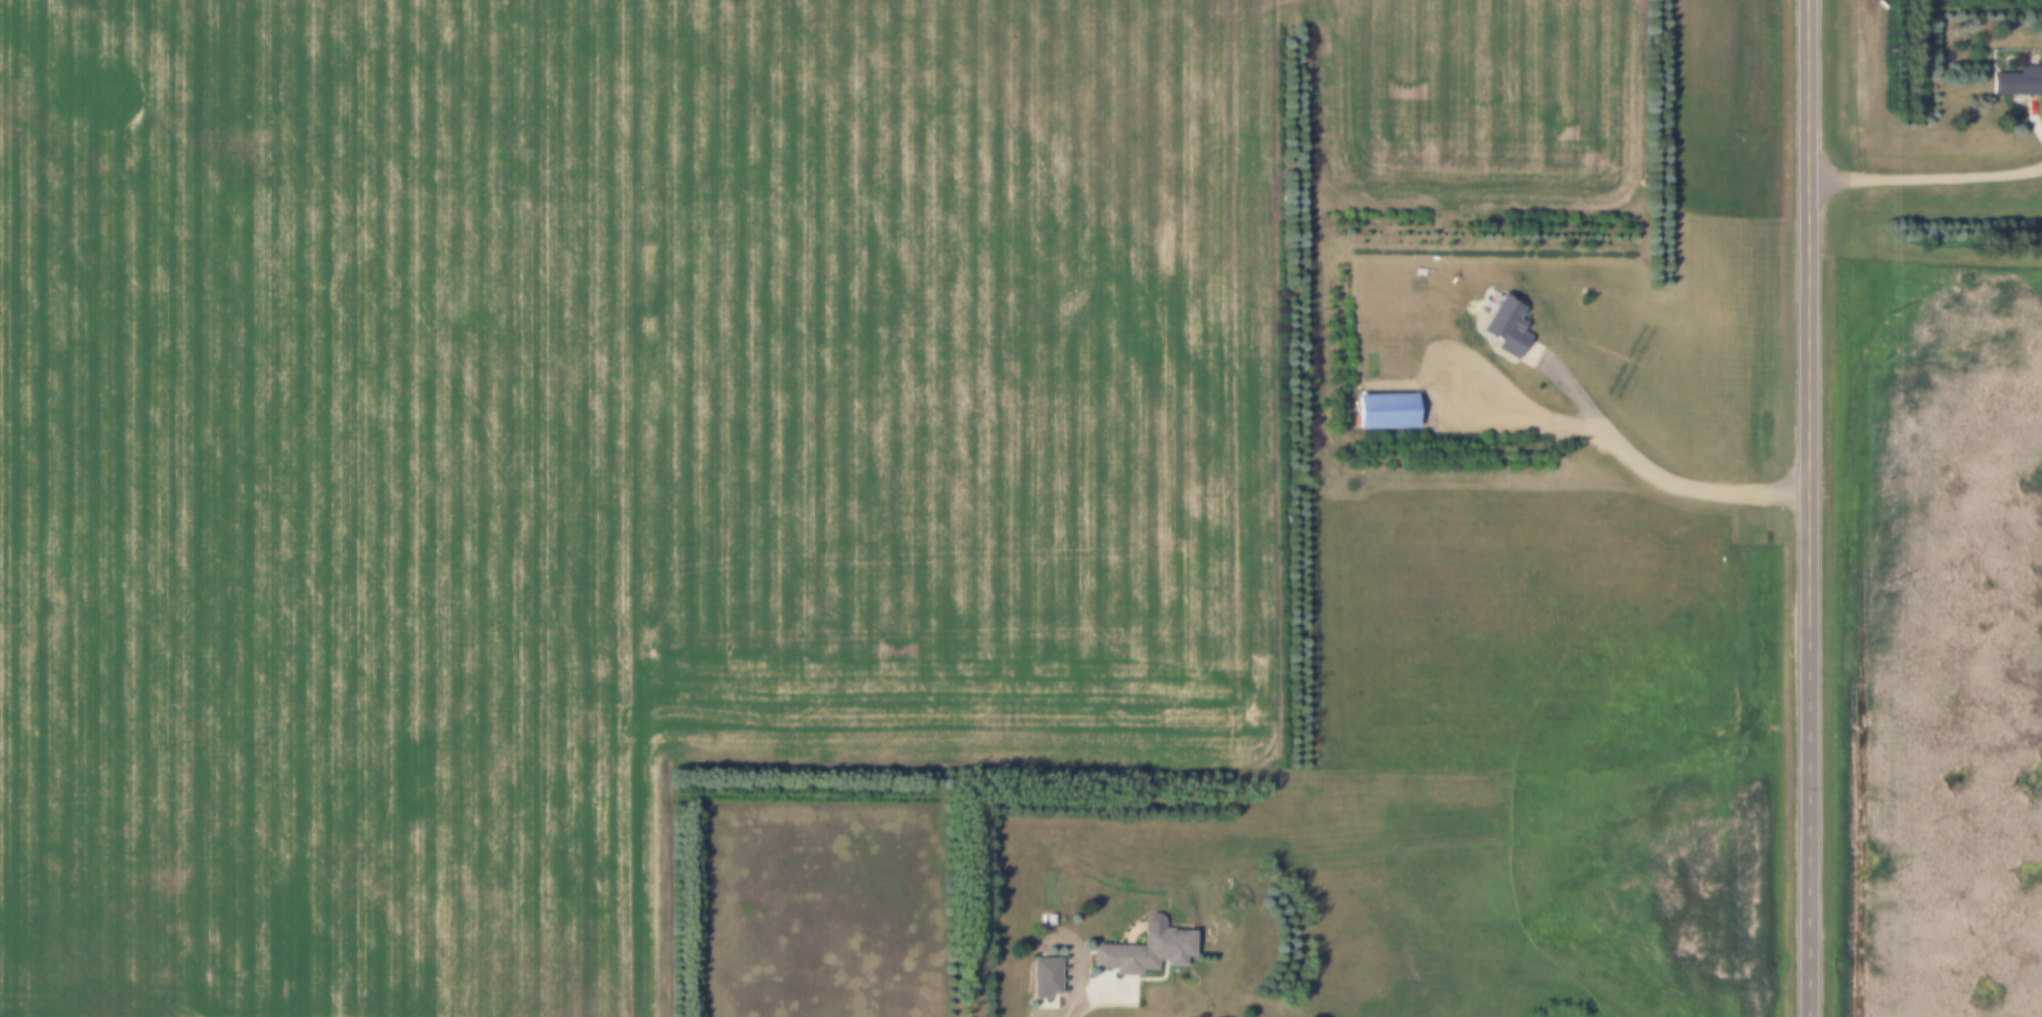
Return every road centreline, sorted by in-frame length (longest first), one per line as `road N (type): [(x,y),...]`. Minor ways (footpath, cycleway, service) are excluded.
road 1 (primary): [(1806,1016),(1808,0)]

